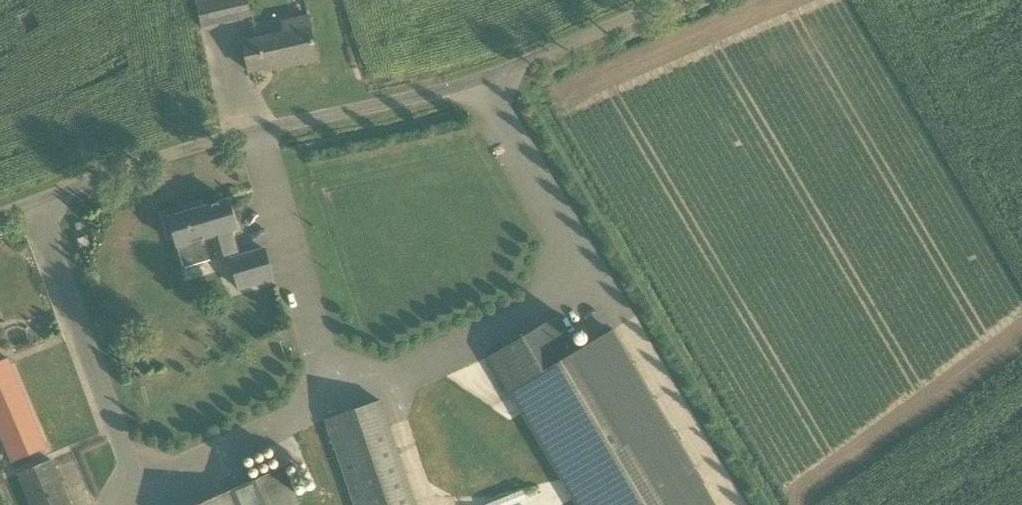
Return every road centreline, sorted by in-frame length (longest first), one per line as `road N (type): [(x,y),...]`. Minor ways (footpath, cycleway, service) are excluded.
road 1 (unclassified): [(0,226),(321,119),(455,96),(690,0)]

